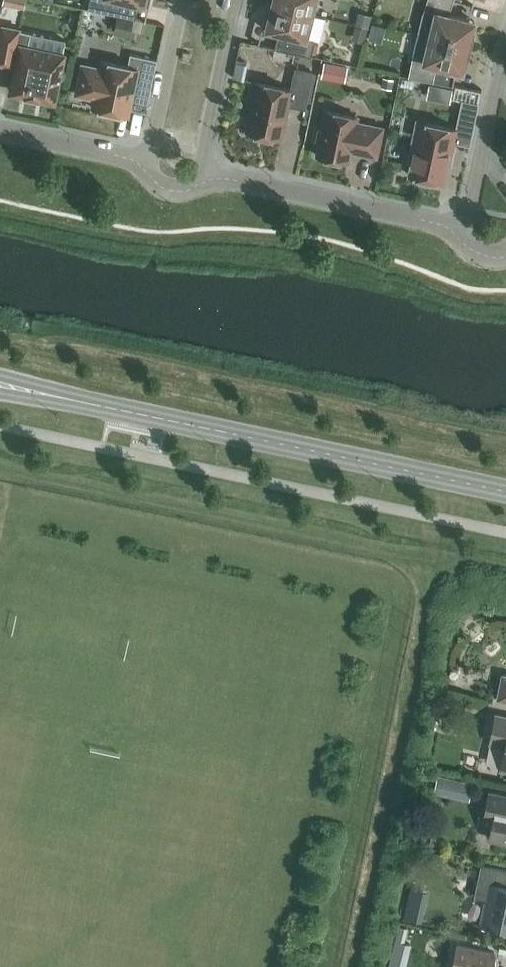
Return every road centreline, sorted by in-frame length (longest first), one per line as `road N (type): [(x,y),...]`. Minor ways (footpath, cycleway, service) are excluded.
road 1 (secondary): [(0,385),(505,491)]
road 2 (residential): [(201,177),(464,231)]
road 3 (residential): [(505,46),(464,231)]
road 4 (residential): [(201,177),(238,0)]
road 5 (residential): [(189,0),(149,164)]
road 6 (residential): [(0,131),(149,164)]

